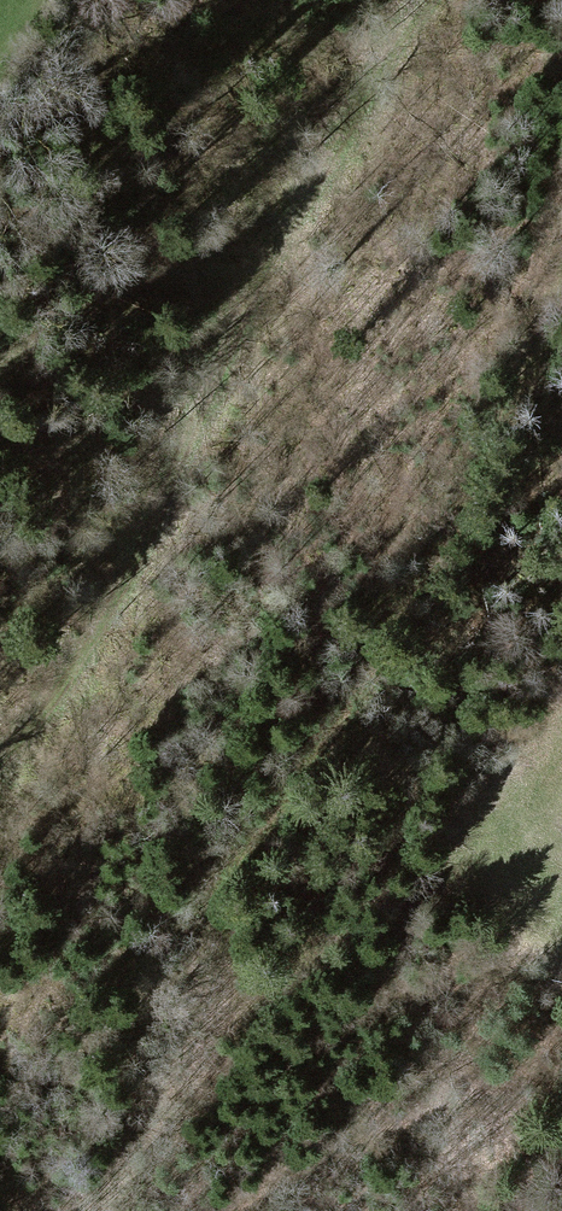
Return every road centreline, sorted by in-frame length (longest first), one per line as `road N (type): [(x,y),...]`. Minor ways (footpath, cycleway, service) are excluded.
road 1 (track): [(110,1210),(223,897),(465,492),(561,289)]
road 2 (track): [(434,7),(233,353),(0,781)]

